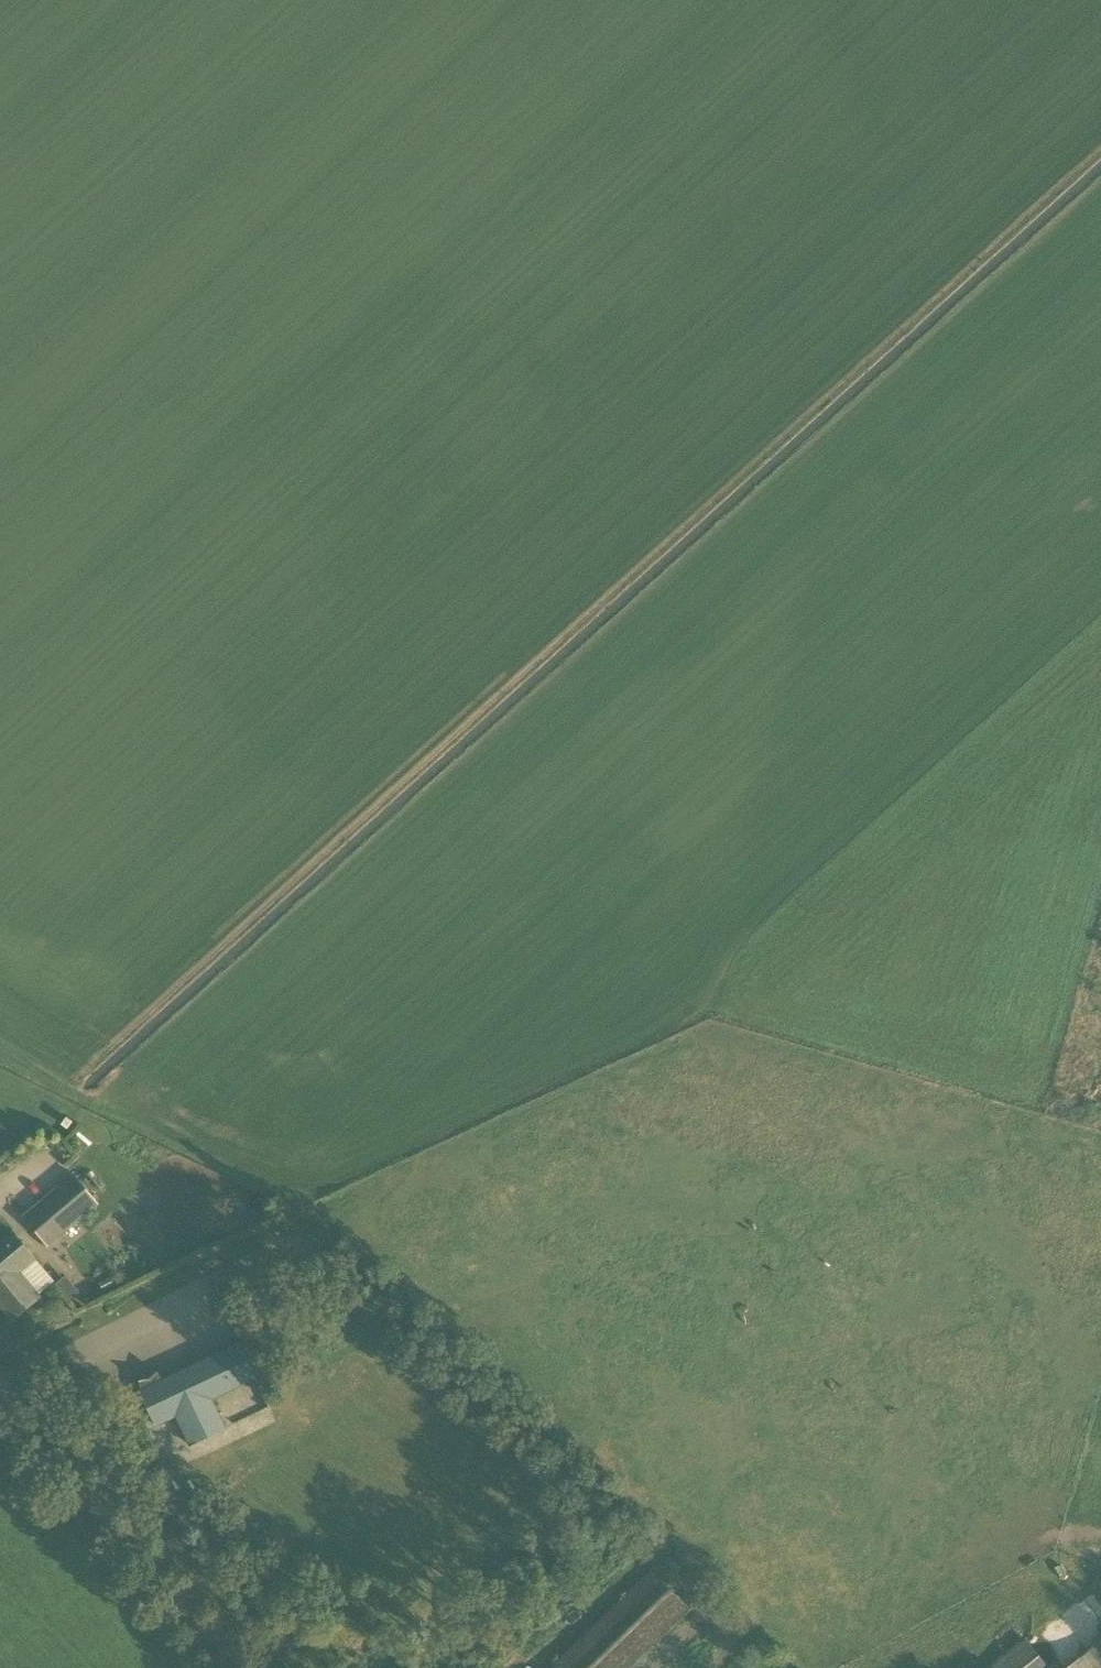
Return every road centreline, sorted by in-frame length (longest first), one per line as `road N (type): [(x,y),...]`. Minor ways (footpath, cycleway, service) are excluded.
road 1 (unclassified): [(255,1667),(0,1390)]

